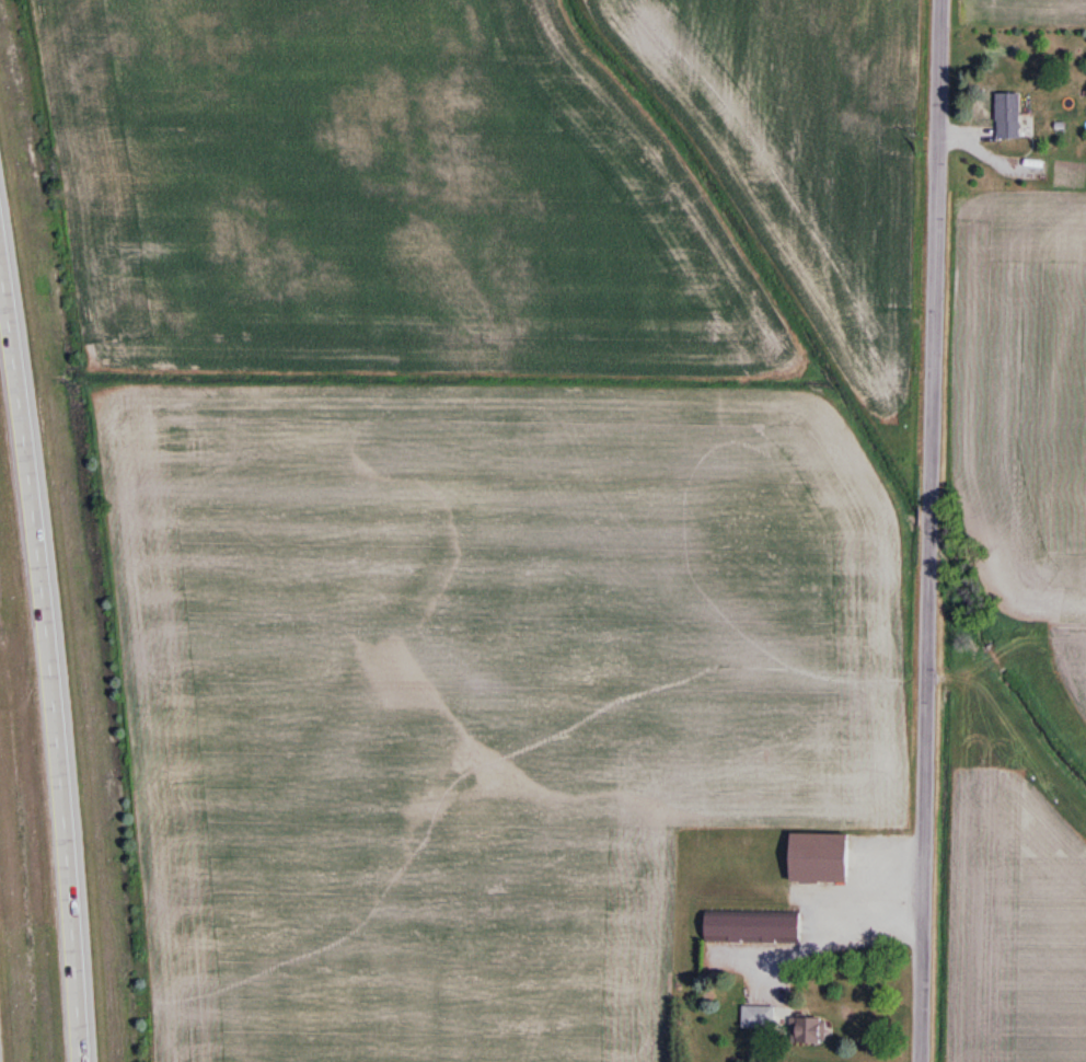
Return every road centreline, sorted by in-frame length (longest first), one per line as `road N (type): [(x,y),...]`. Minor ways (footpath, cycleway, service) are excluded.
road 1 (residential): [(919,1061),(939,0)]
road 2 (motorway): [(85,1061),(48,620),(0,265)]

